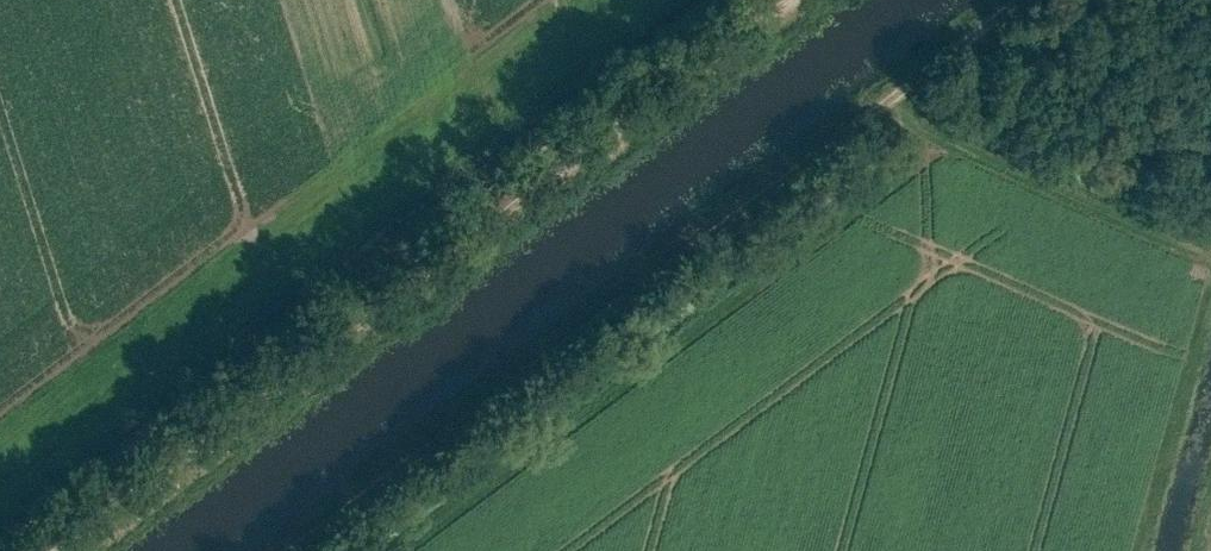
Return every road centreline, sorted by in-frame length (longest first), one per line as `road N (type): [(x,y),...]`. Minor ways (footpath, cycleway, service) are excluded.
road 1 (track): [(783,0),(41,550)]
road 2 (track): [(296,550),(1031,0)]

